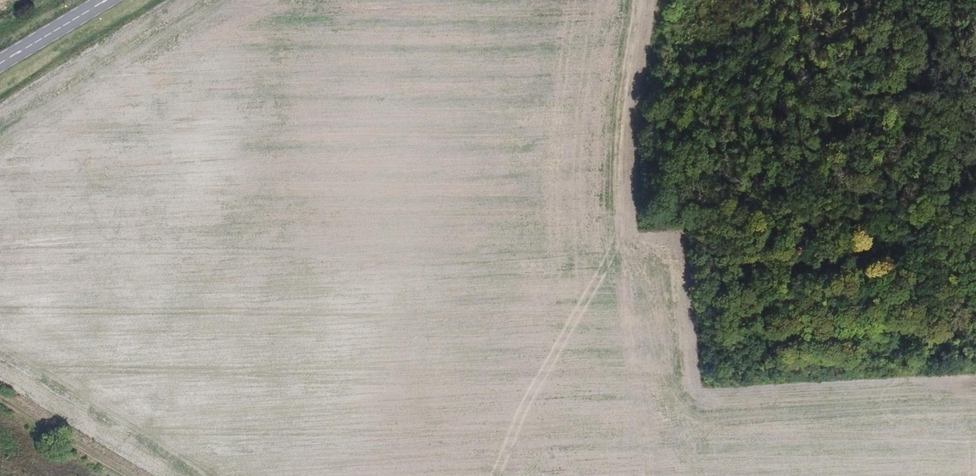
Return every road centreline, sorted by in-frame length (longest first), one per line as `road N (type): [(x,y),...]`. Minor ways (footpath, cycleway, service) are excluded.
road 1 (track): [(0,394),(135,475)]
road 2 (primary): [(105,0),(0,62)]

